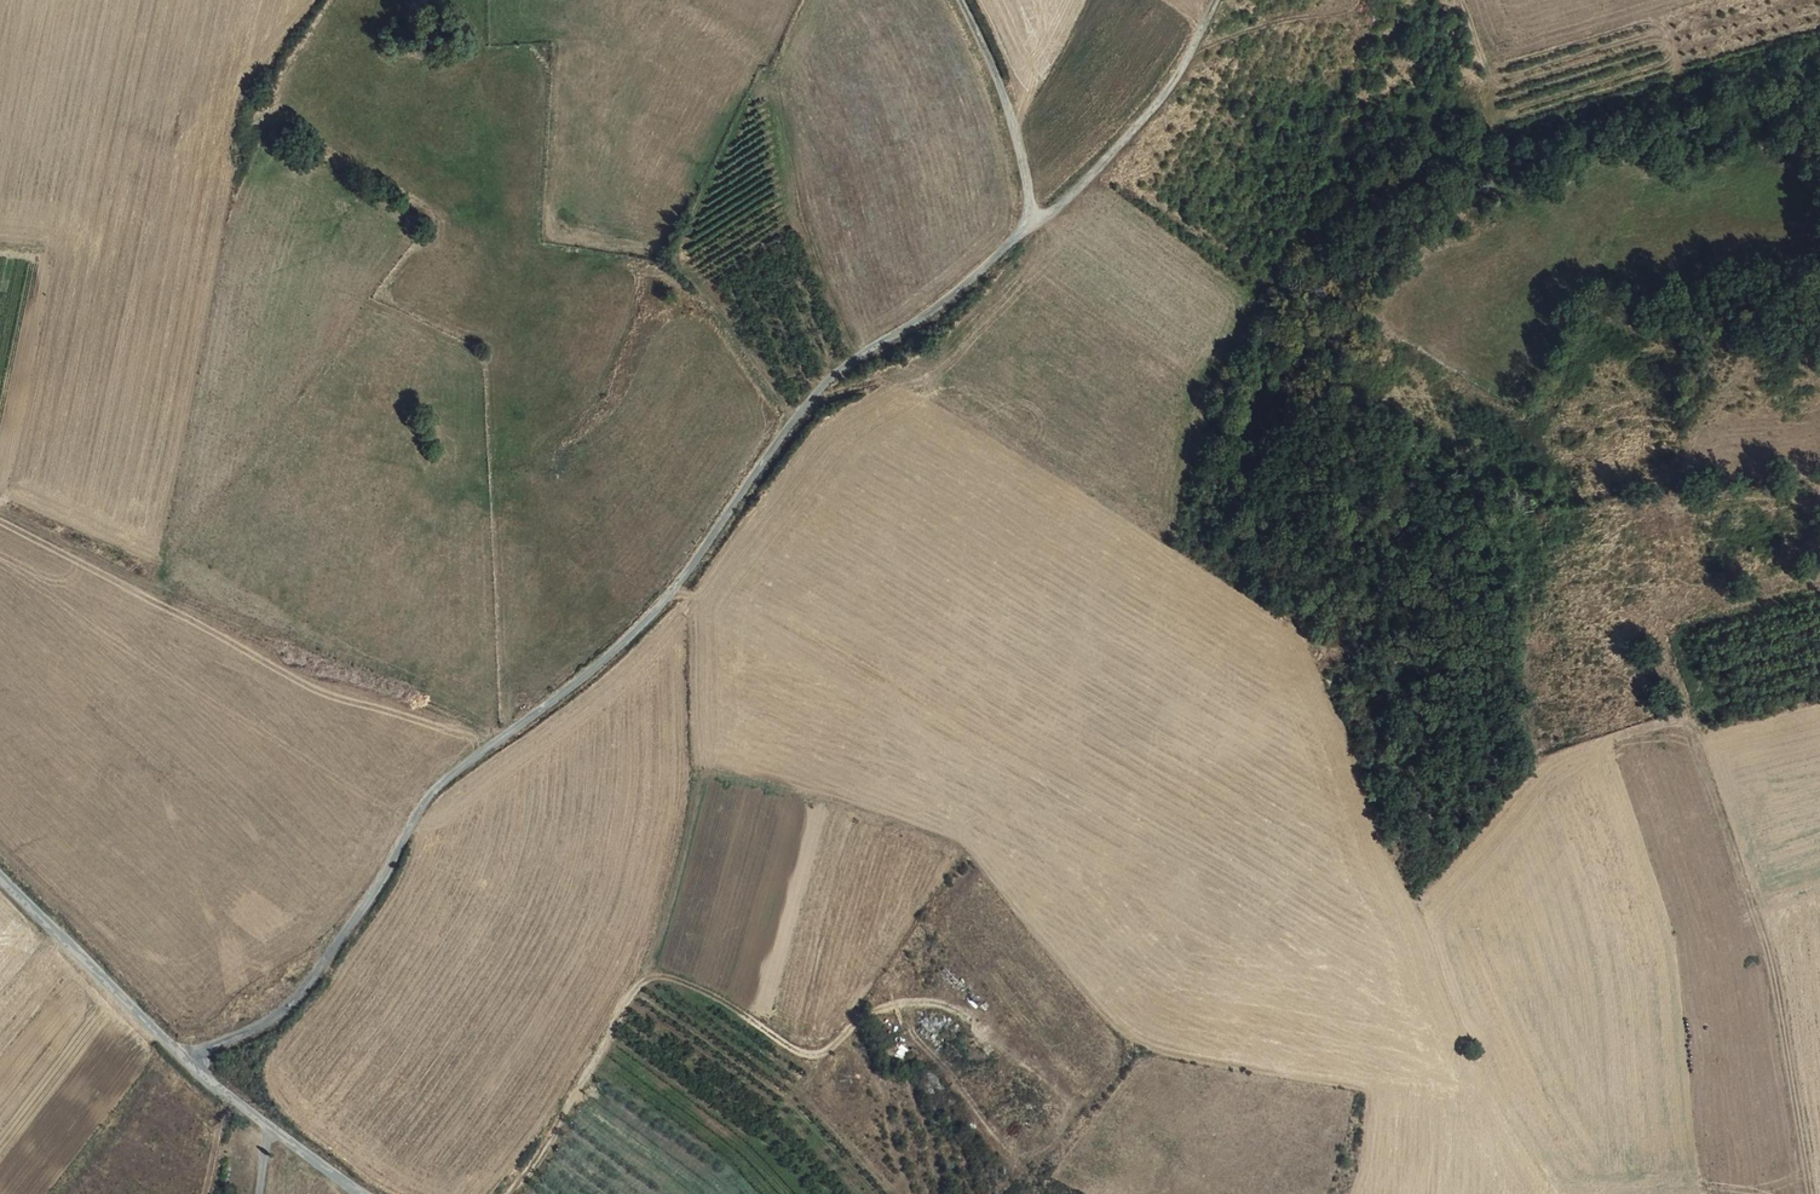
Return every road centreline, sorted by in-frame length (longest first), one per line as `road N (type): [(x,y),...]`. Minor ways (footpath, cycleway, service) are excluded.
road 1 (track): [(180,1057),(285,1012),(392,874),(432,789),(592,672),(675,591),(805,403),(860,355),(949,299),(1165,94),(1214,0)]
road 2 (track): [(507,1193),(534,1164),(636,988),(652,977),(721,999),(801,1052),(816,1054),(869,1014),(906,1004),(939,1005),(973,1022)]
road 3 (unclassified): [(0,876),(180,1057),(354,1193)]
road 4 (unclassified): [(1029,227),(1007,100),(953,0)]

